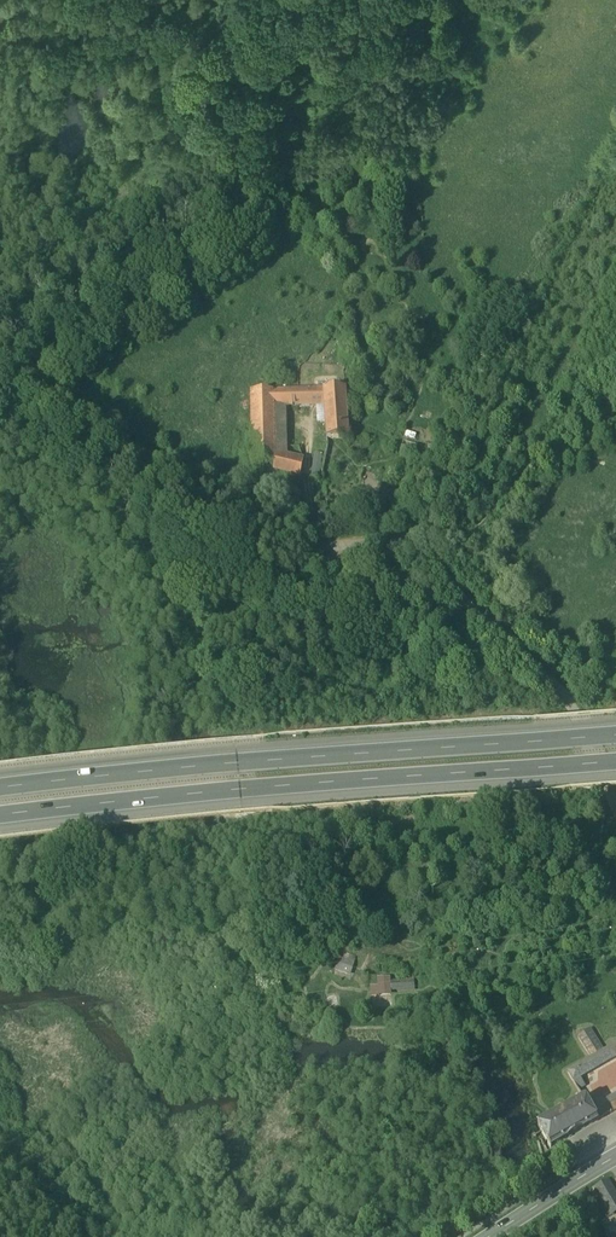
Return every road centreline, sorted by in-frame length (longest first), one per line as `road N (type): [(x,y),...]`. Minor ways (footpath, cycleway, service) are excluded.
road 1 (motorway): [(615,738),(0,797)]
road 2 (motorway): [(0,824),(615,765)]
road 3 (unclassified): [(615,807),(573,697),(402,544),(311,542)]
road 4 (tertiary): [(492,1236),(615,1158)]

